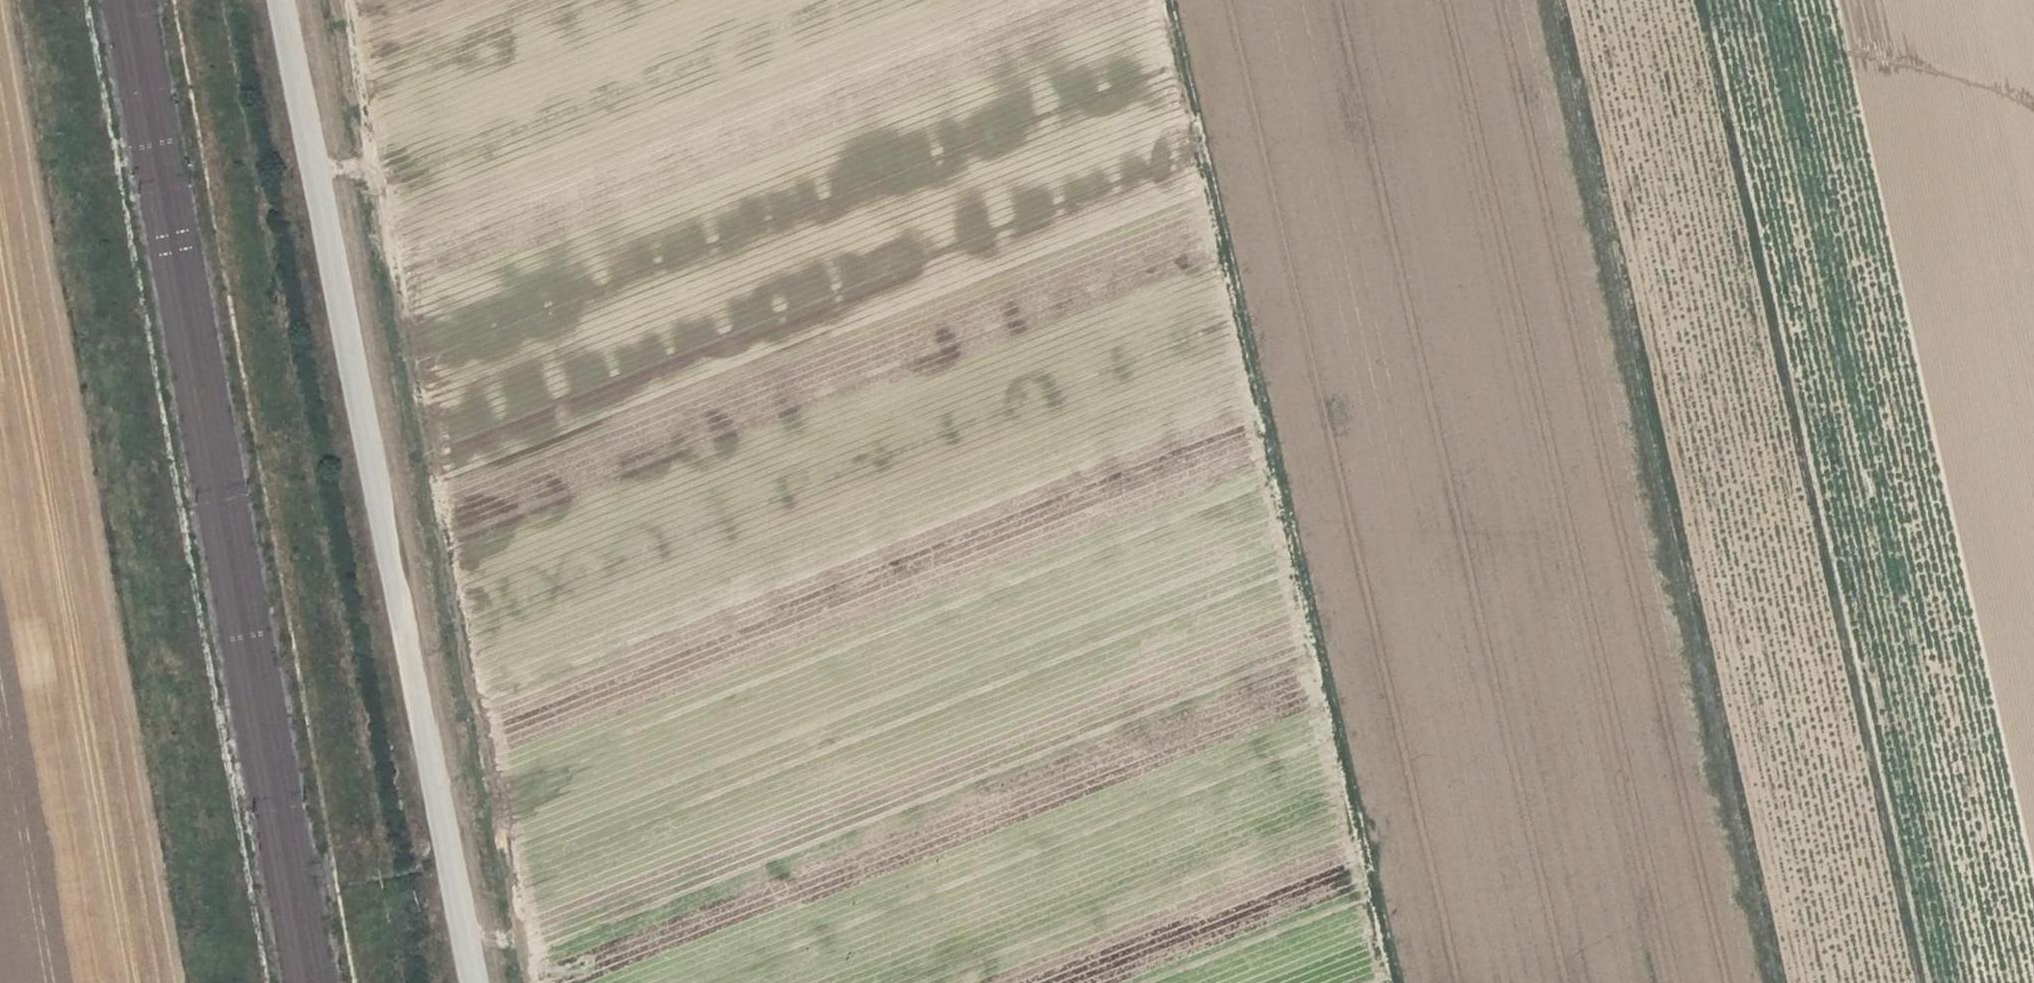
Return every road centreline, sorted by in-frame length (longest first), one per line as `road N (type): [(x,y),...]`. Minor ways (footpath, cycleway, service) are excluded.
road 1 (unclassified): [(473,982),(282,0)]

